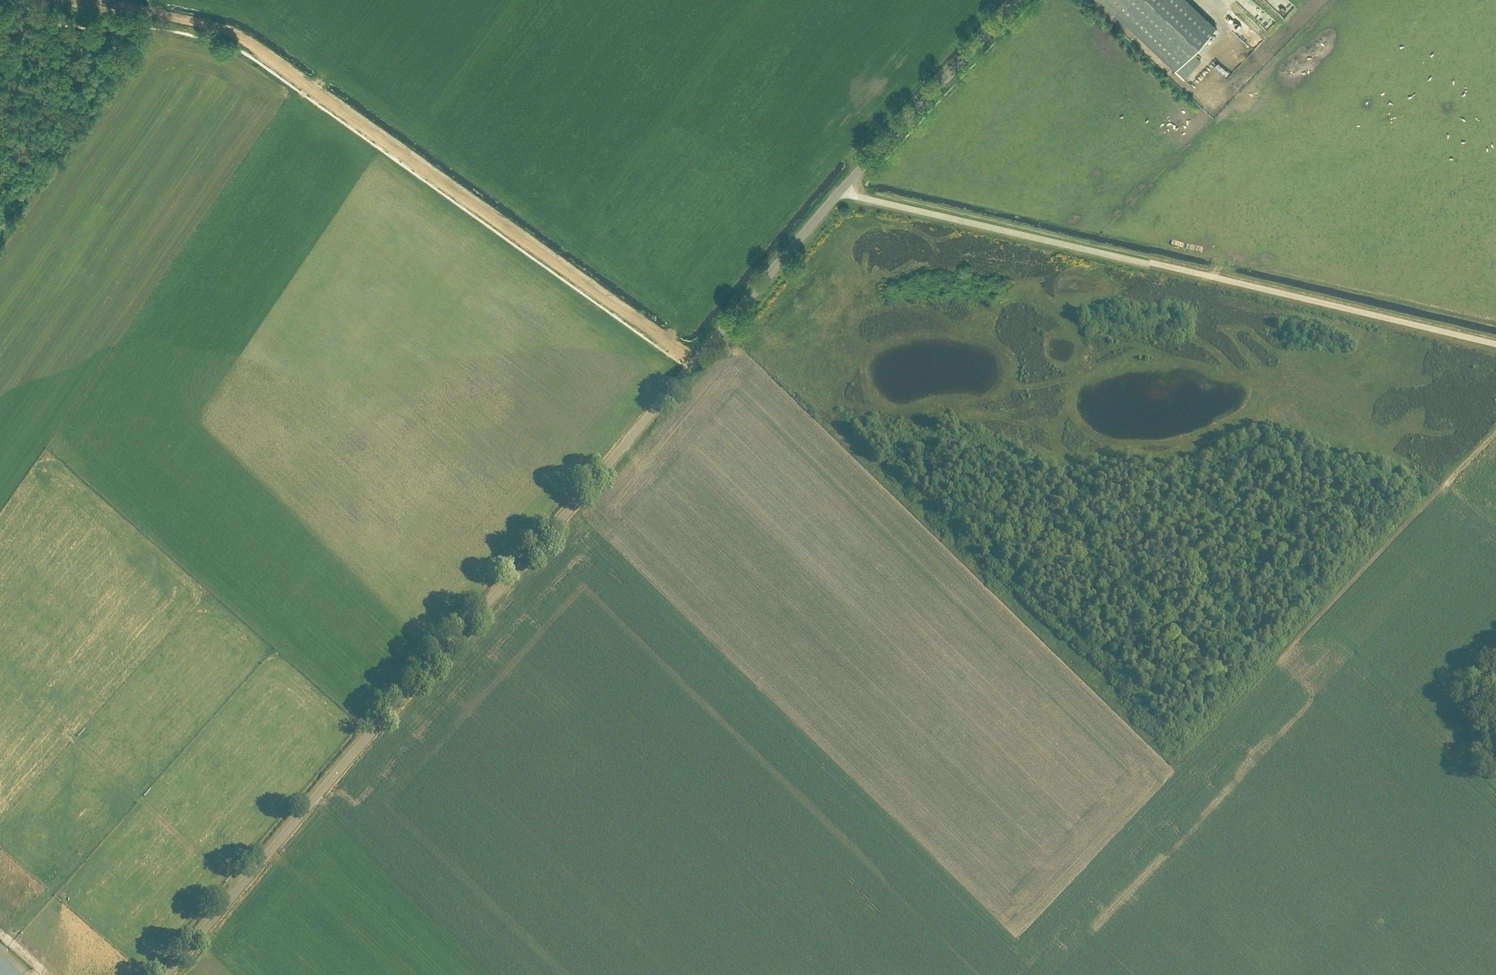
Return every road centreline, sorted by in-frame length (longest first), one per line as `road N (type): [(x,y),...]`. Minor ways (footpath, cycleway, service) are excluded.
road 1 (unclassified): [(179,974),(805,233),(1019,0)]
road 2 (track): [(84,0),(241,41),(696,363)]

